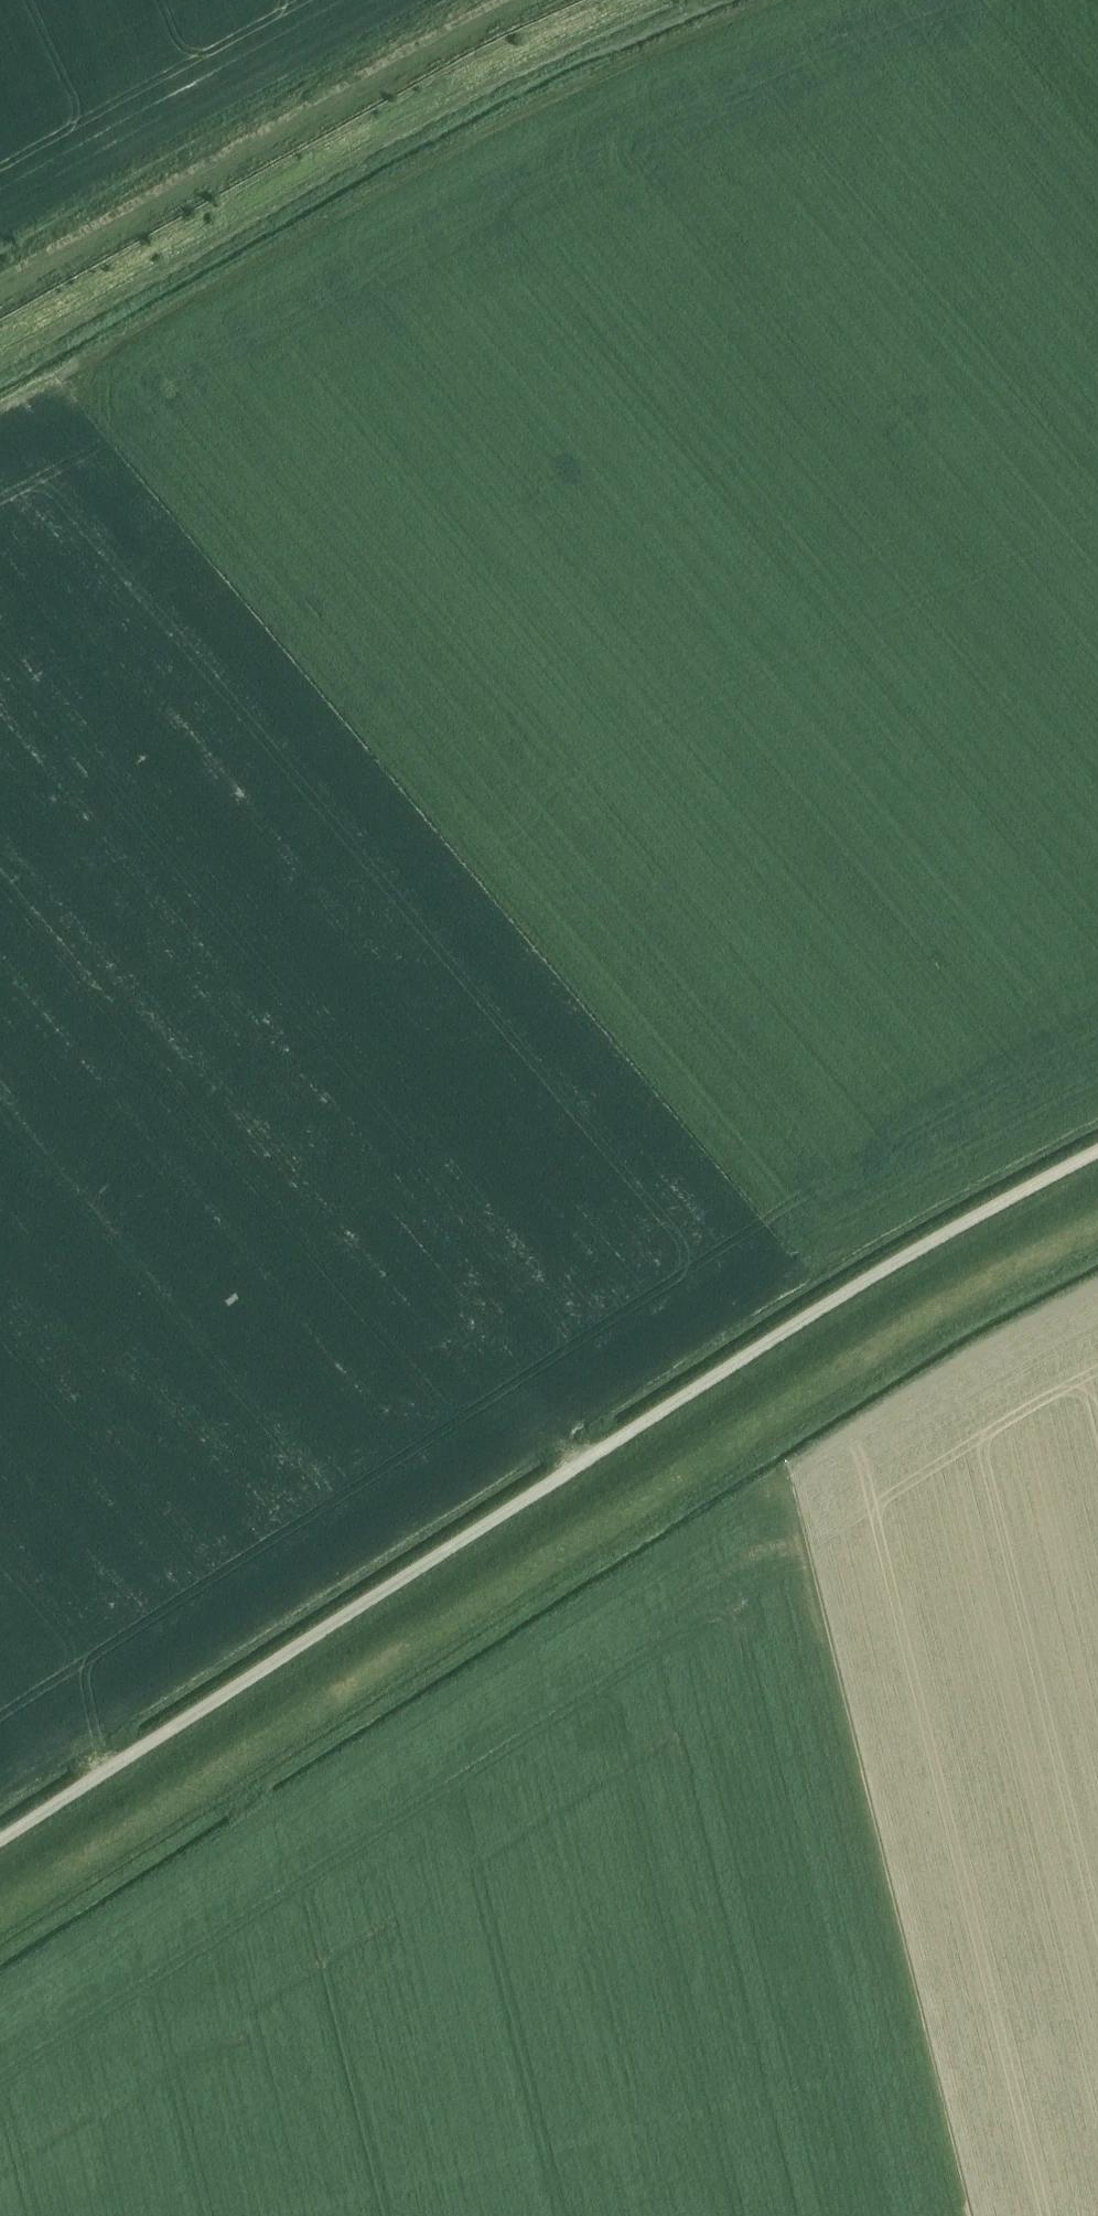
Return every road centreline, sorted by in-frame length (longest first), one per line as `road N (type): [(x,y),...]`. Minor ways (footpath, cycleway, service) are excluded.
road 1 (unclassified): [(0,1845),(715,1376),(1097,1147)]
road 2 (track): [(0,291),(523,0)]

